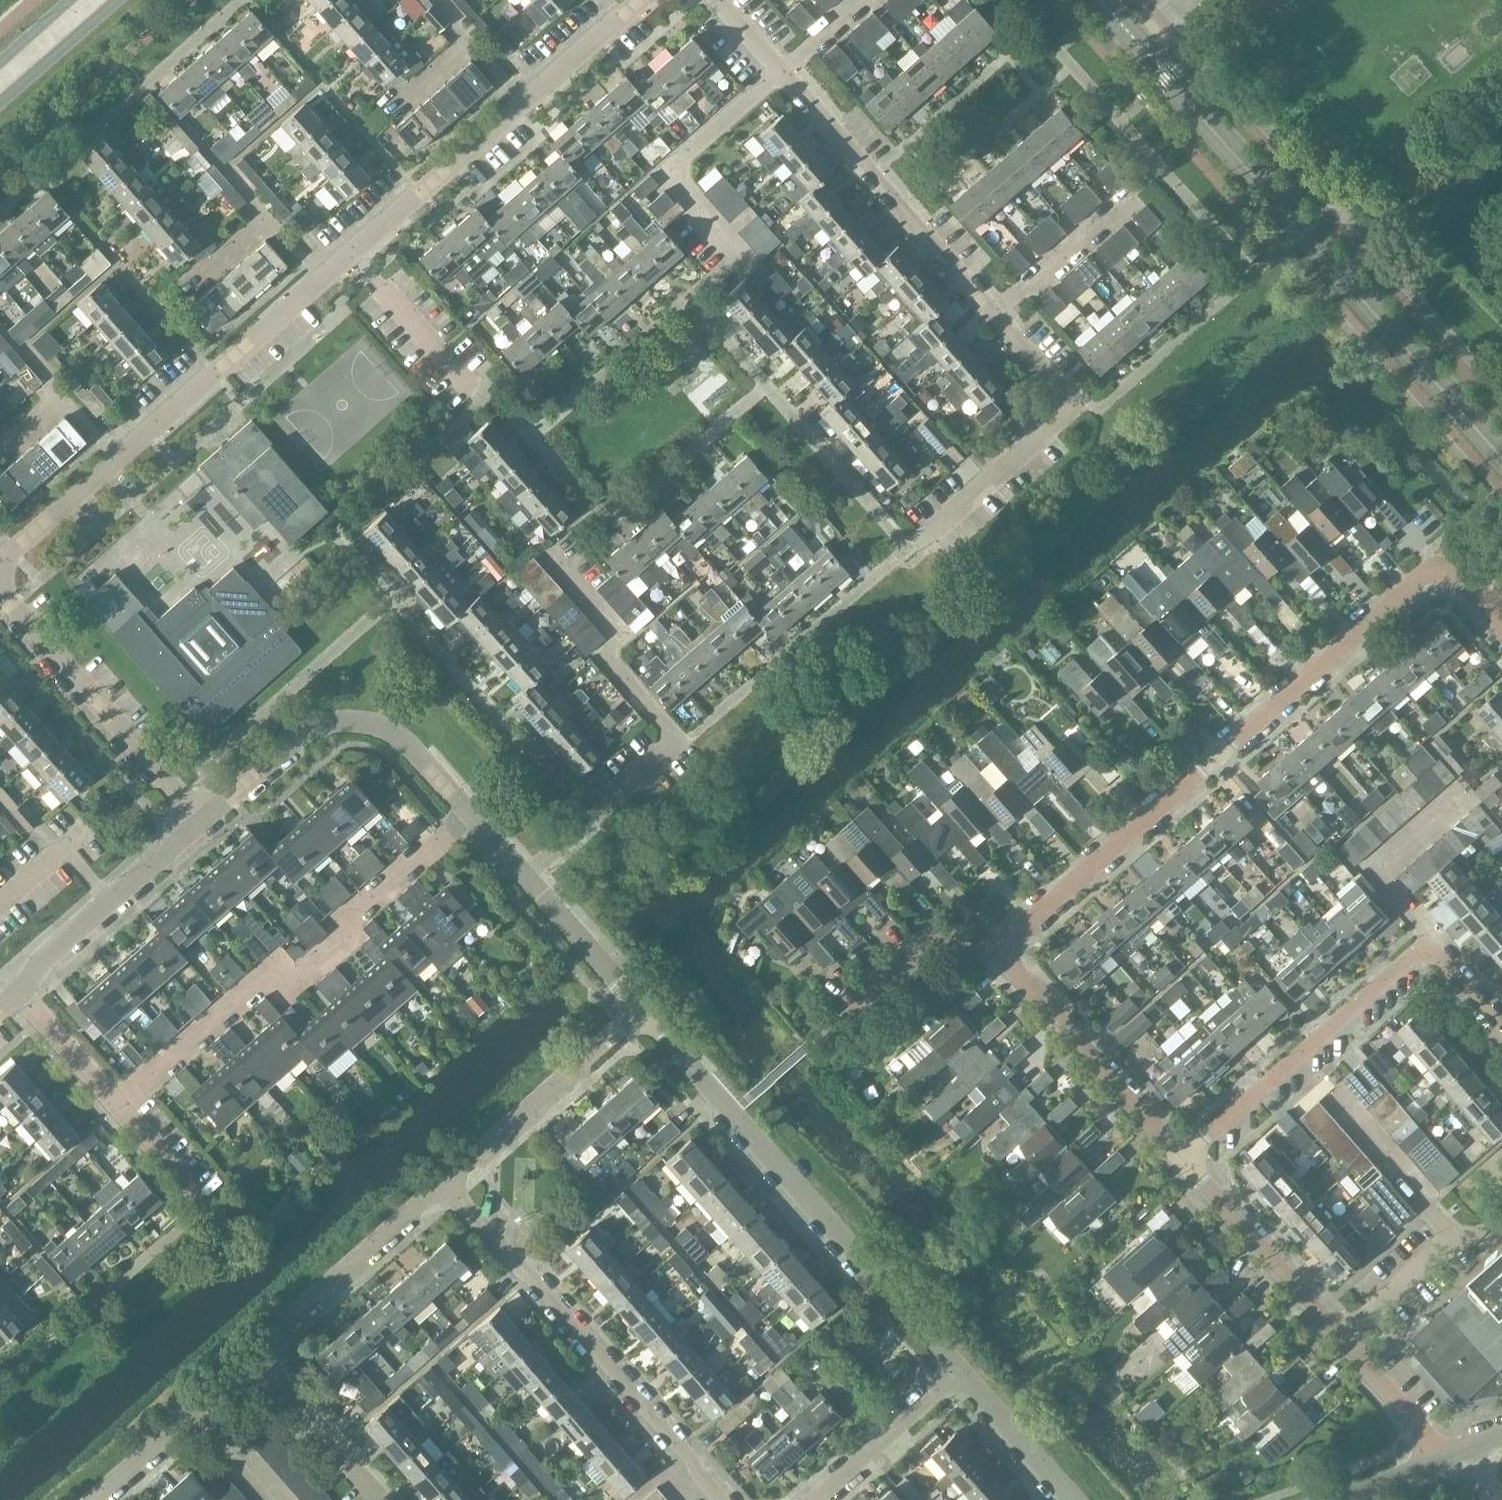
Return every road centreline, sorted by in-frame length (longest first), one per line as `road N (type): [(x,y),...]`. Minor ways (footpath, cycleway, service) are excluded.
road 1 (residential): [(9,563),(28,537),(641,0)]
road 2 (residential): [(1003,952),(1440,567),(1501,634)]
road 3 (residential): [(1088,422),(714,0)]
road 4 (tertiary): [(1501,452),(1140,40)]
road 5 (residential): [(950,1381),(644,1024)]
road 6 (residential): [(117,1101),(265,980),(291,974),(466,819)]
road 7 (residential): [(1501,1032),(1429,948),(1187,1158)]
road 8 (residential): [(715,1499),(456,1191)]
road 9 (residential): [(197,822),(15,613),(9,563)]
road 10 (residential): [(1187,1158),(1003,952)]
road 11 (residential): [(261,1363),(456,1191)]
road 12 (residential): [(456,1191),(644,1024)]
road 13 (residential): [(20,993),(47,958),(197,822)]
road 14 (residential): [(1340,1337),(1187,1158)]
road 15 (residential): [(807,1048),(903,969),(1003,952)]
road 16 (residential): [(526,889),(679,743)]
road 17 (residential): [(104,1499),(261,1363)]
road 18 (residential): [(1340,1337),(1454,1234),(1494,1237),(1501,1230)]
road 19 (residential): [(466,819),(394,733),(312,726)]
road 20 (residential): [(382,1499),(261,1363)]
road 21 (residential): [(644,1024),(526,889)]
road 22 (residential): [(817,1499),(950,1381)]
road 23 (secondary): [(0,107),(123,0)]
road 24 (residential): [(1443,1458),(1340,1337)]
road 25 (residential): [(1052,1499),(950,1381)]
road 26 (residential): [(197,822),(312,726)]
road 27 (residential): [(117,1101),(20,993)]
road 28 (residential): [(206,1206),(117,1101)]

